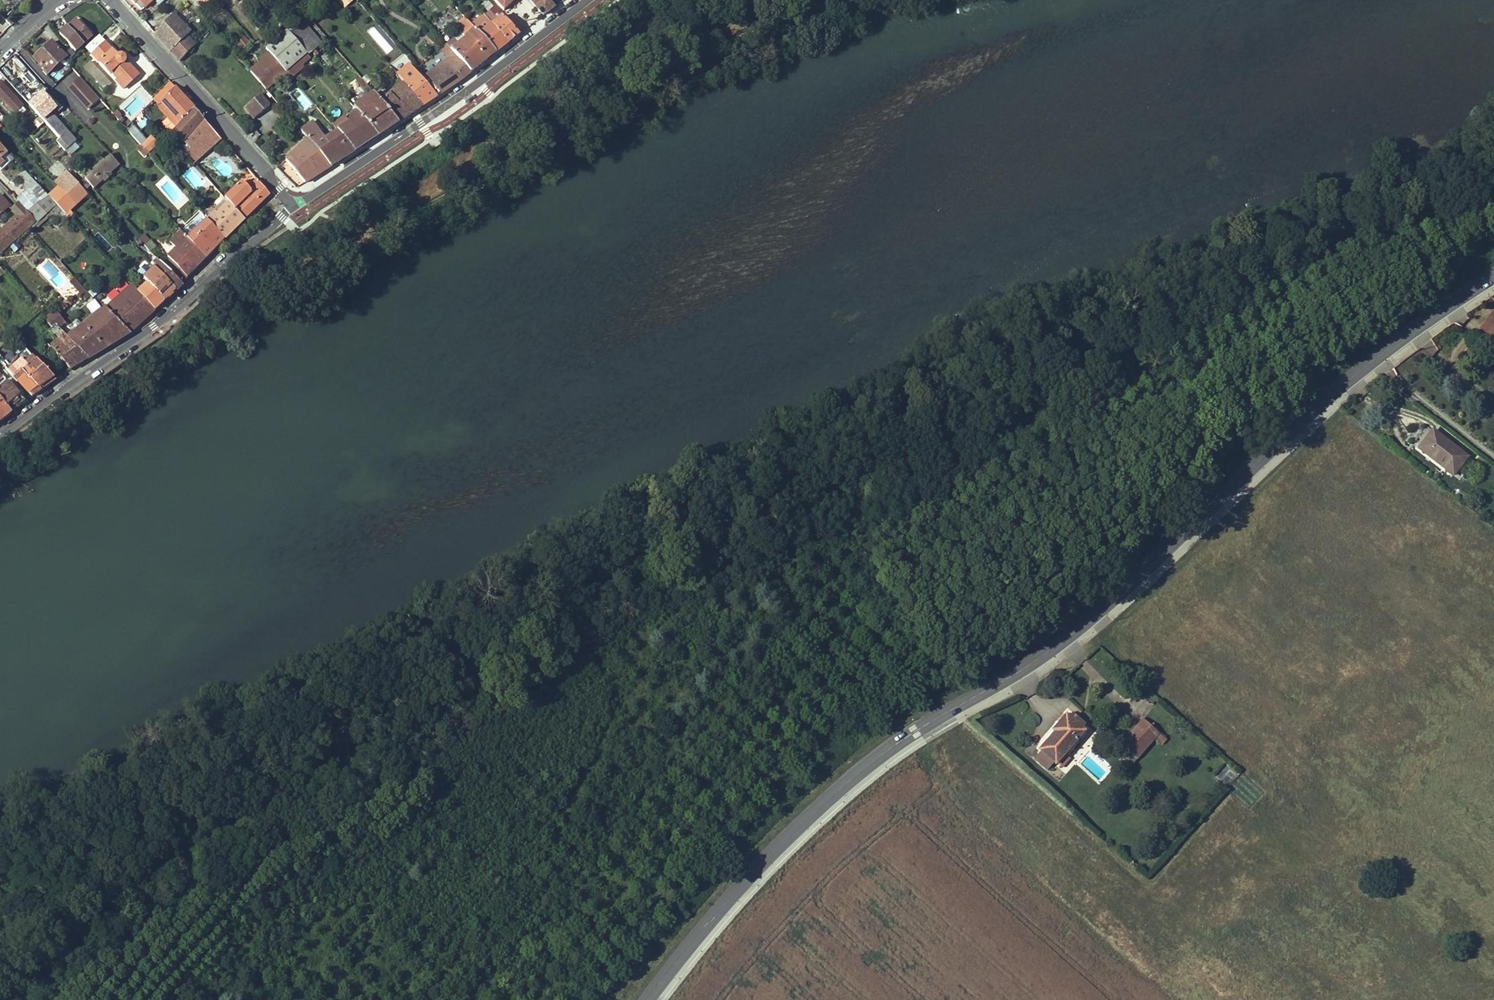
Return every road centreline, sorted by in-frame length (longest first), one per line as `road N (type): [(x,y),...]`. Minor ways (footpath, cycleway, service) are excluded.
road 1 (tertiary): [(1493,270),(1336,386),(1057,648),(866,764),(730,896),(651,999)]
road 2 (residential): [(0,434),(153,327),(296,204)]
road 3 (residential): [(296,204),(422,125),(588,0)]
road 4 (residential): [(296,204),(113,0)]

